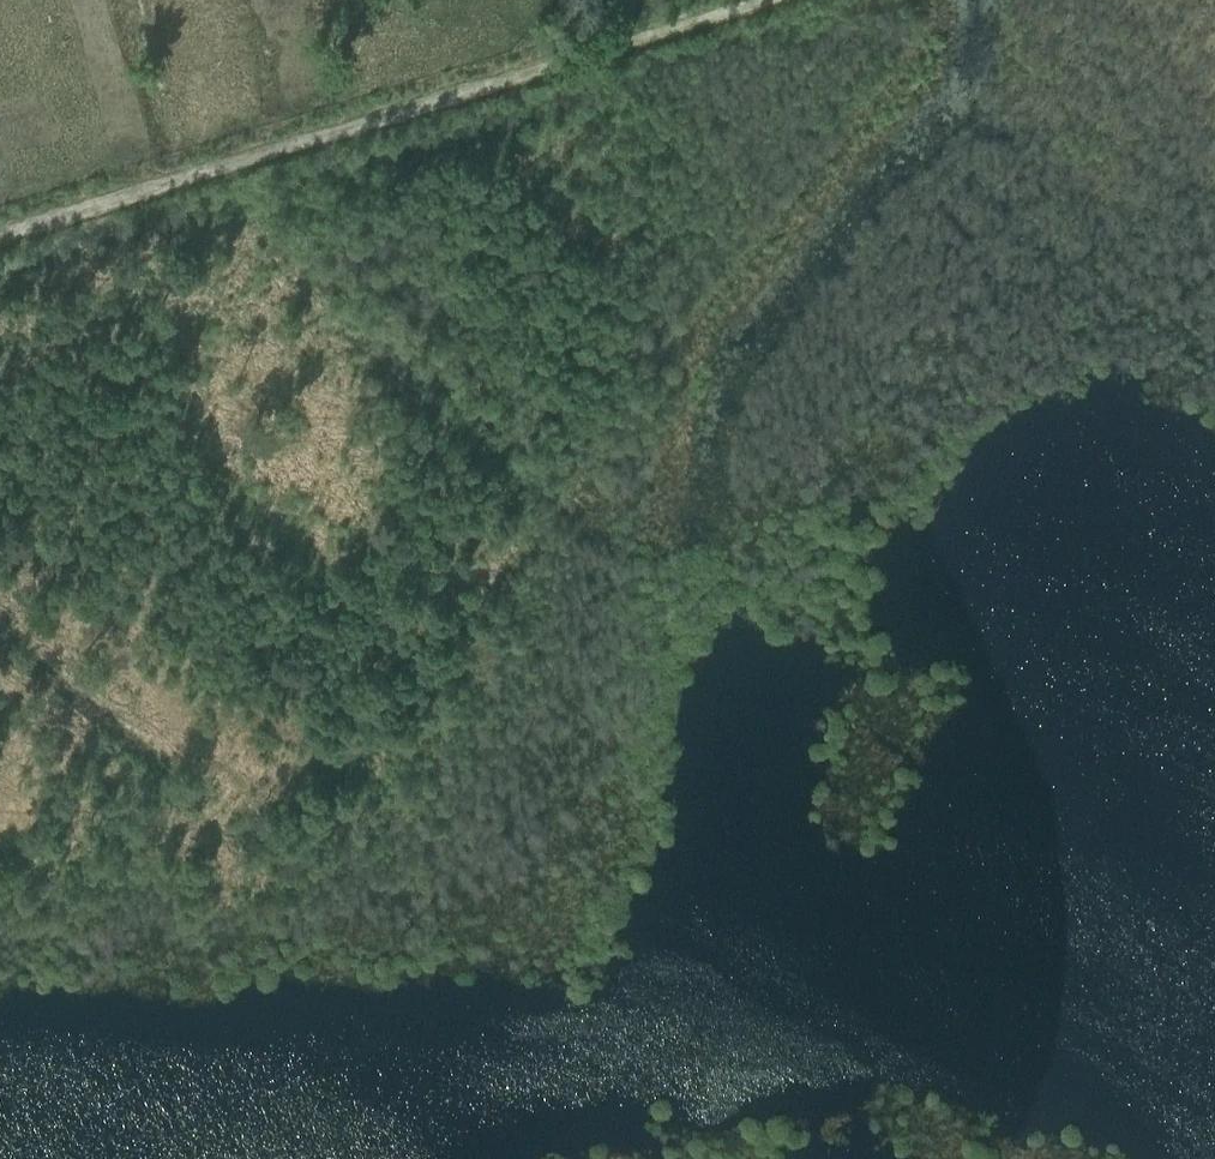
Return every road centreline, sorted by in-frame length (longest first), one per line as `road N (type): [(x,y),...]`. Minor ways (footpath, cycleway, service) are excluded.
road 1 (track): [(763,0),(0,233)]

